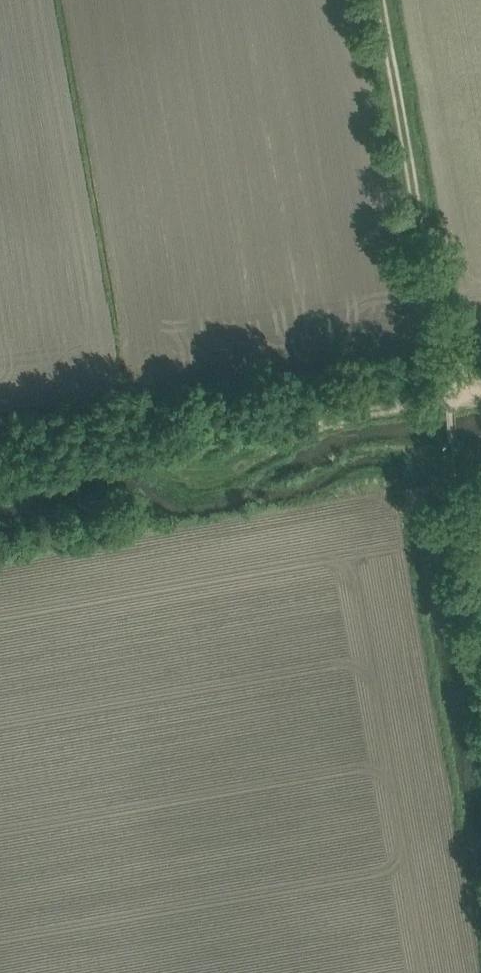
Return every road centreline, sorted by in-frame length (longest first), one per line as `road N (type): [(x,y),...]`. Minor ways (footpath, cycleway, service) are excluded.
road 1 (track): [(450,407),(381,0)]
road 2 (track): [(453,450),(437,457),(434,484),(480,738)]

